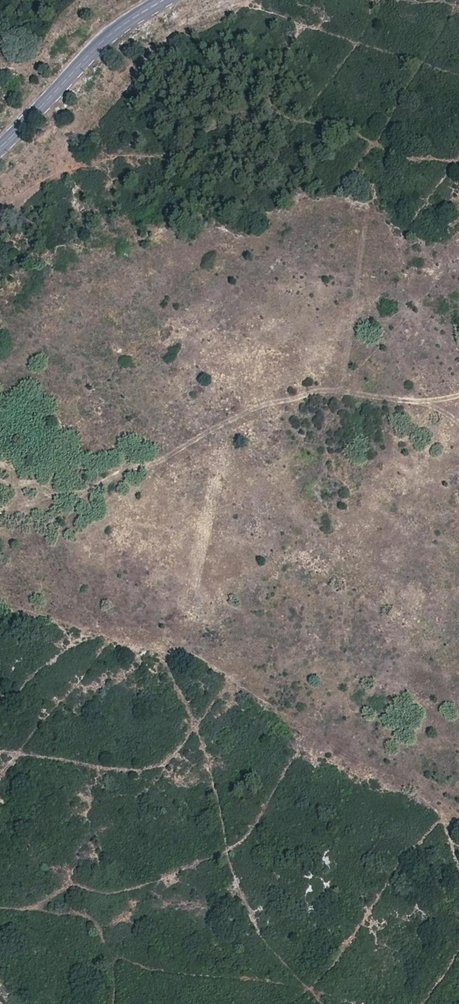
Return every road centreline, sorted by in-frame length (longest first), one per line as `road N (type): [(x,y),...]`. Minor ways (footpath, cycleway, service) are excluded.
road 1 (tertiary): [(162,0),(97,46),(0,149)]

